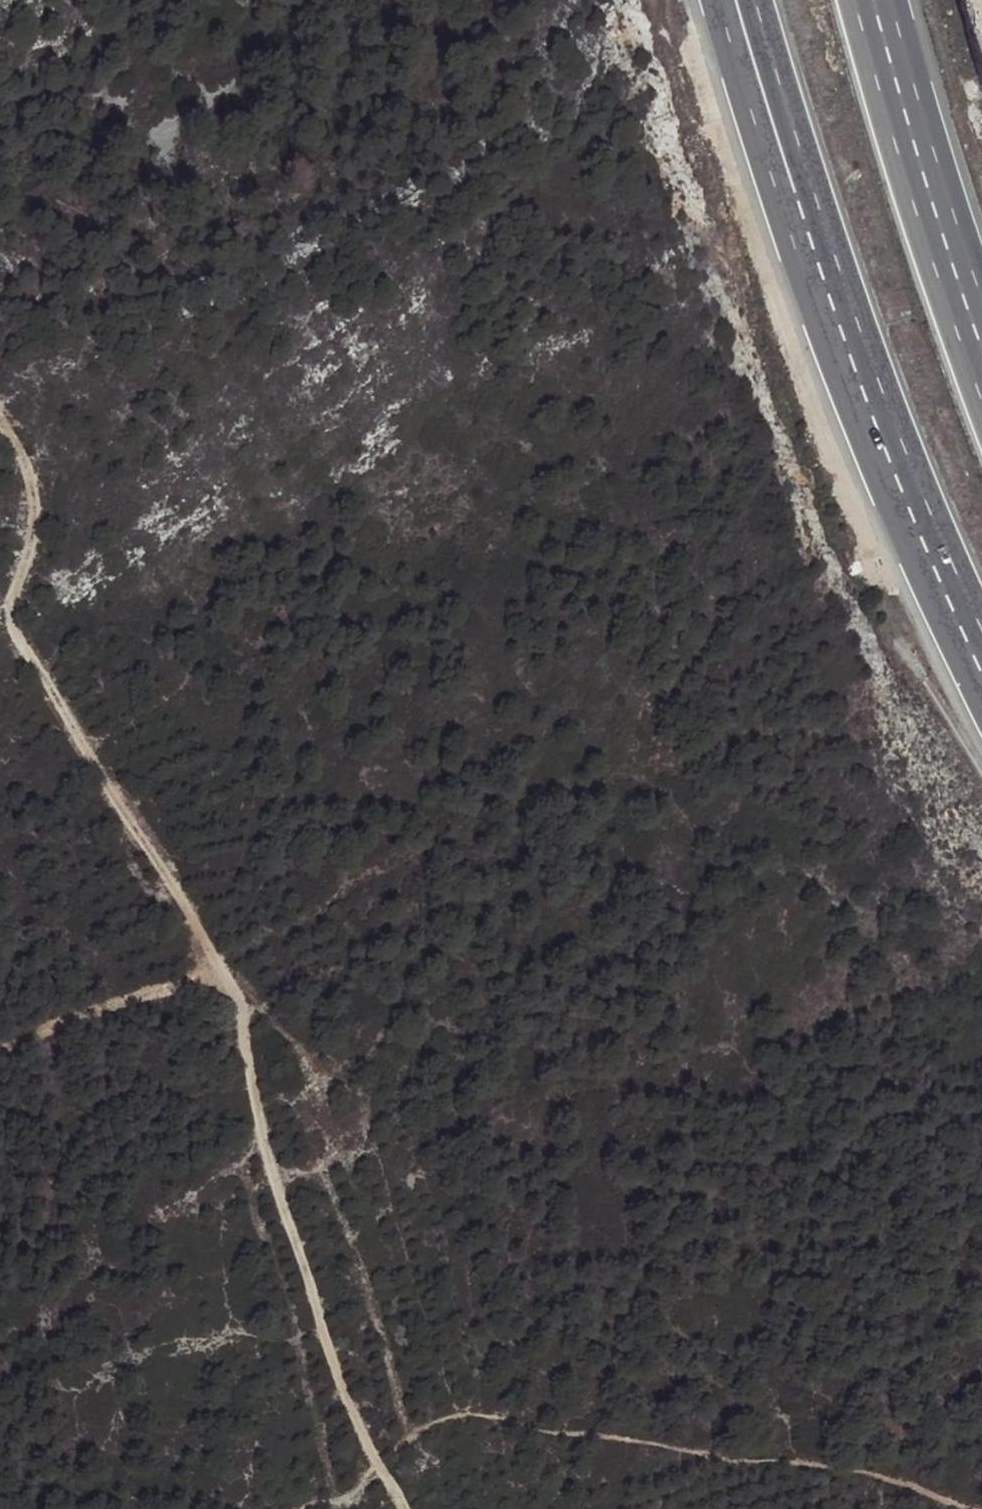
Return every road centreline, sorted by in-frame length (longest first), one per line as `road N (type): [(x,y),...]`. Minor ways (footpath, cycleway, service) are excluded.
road 1 (motorway): [(793,194),(903,501),(981,672)]
road 2 (motorway): [(981,358),(871,0)]
road 3 (motorway): [(719,0),(744,97),(793,194)]
road 4 (motorway): [(757,0),(778,81),(793,194)]

